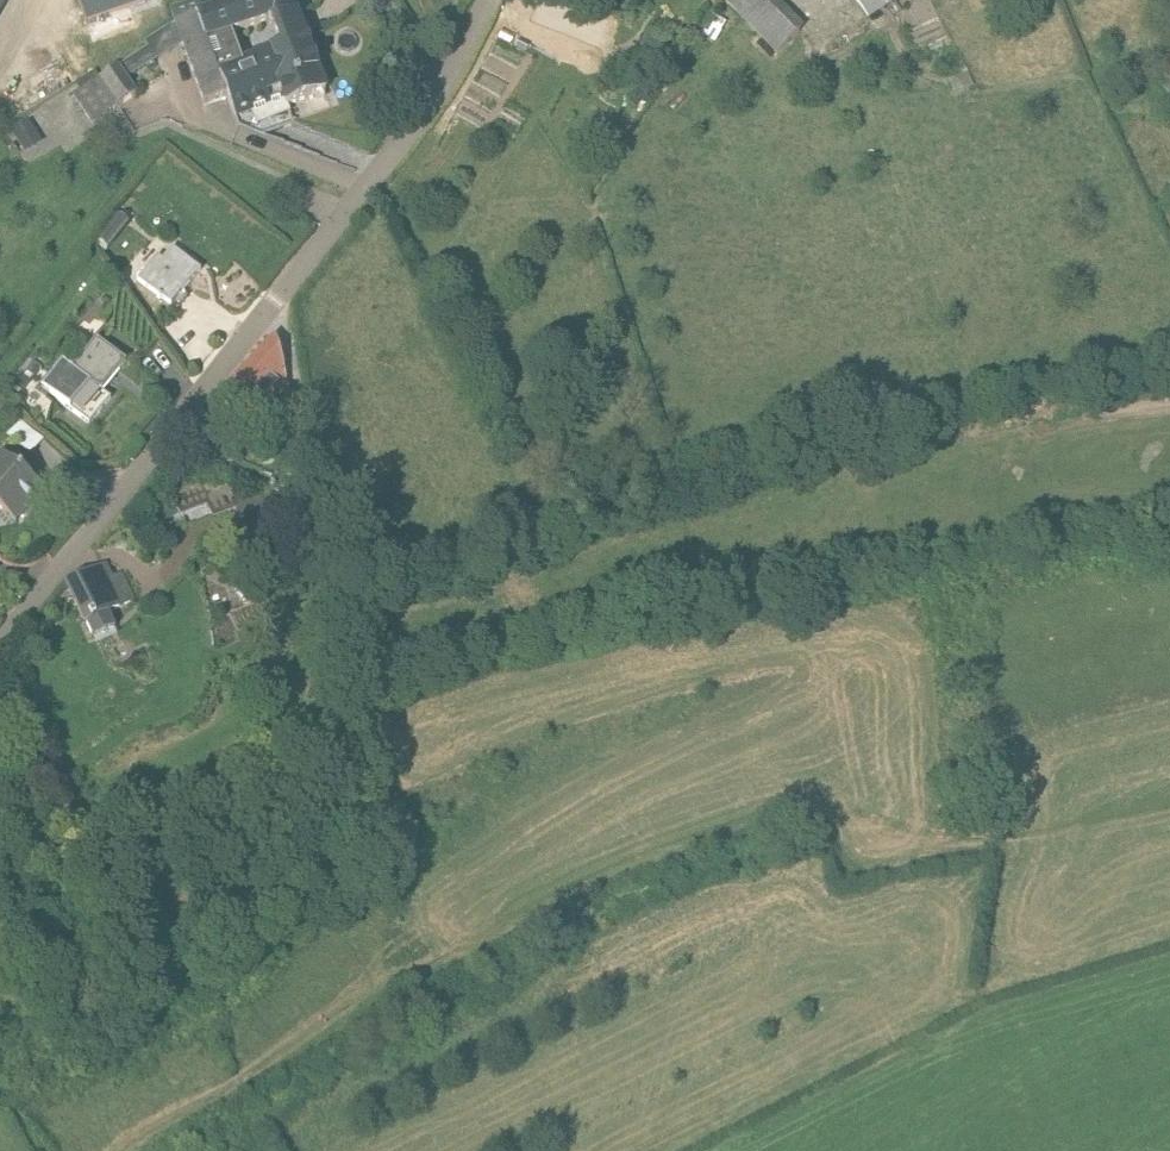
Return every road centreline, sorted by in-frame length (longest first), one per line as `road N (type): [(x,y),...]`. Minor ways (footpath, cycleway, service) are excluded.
road 1 (unclassified): [(0,637),(427,102)]

